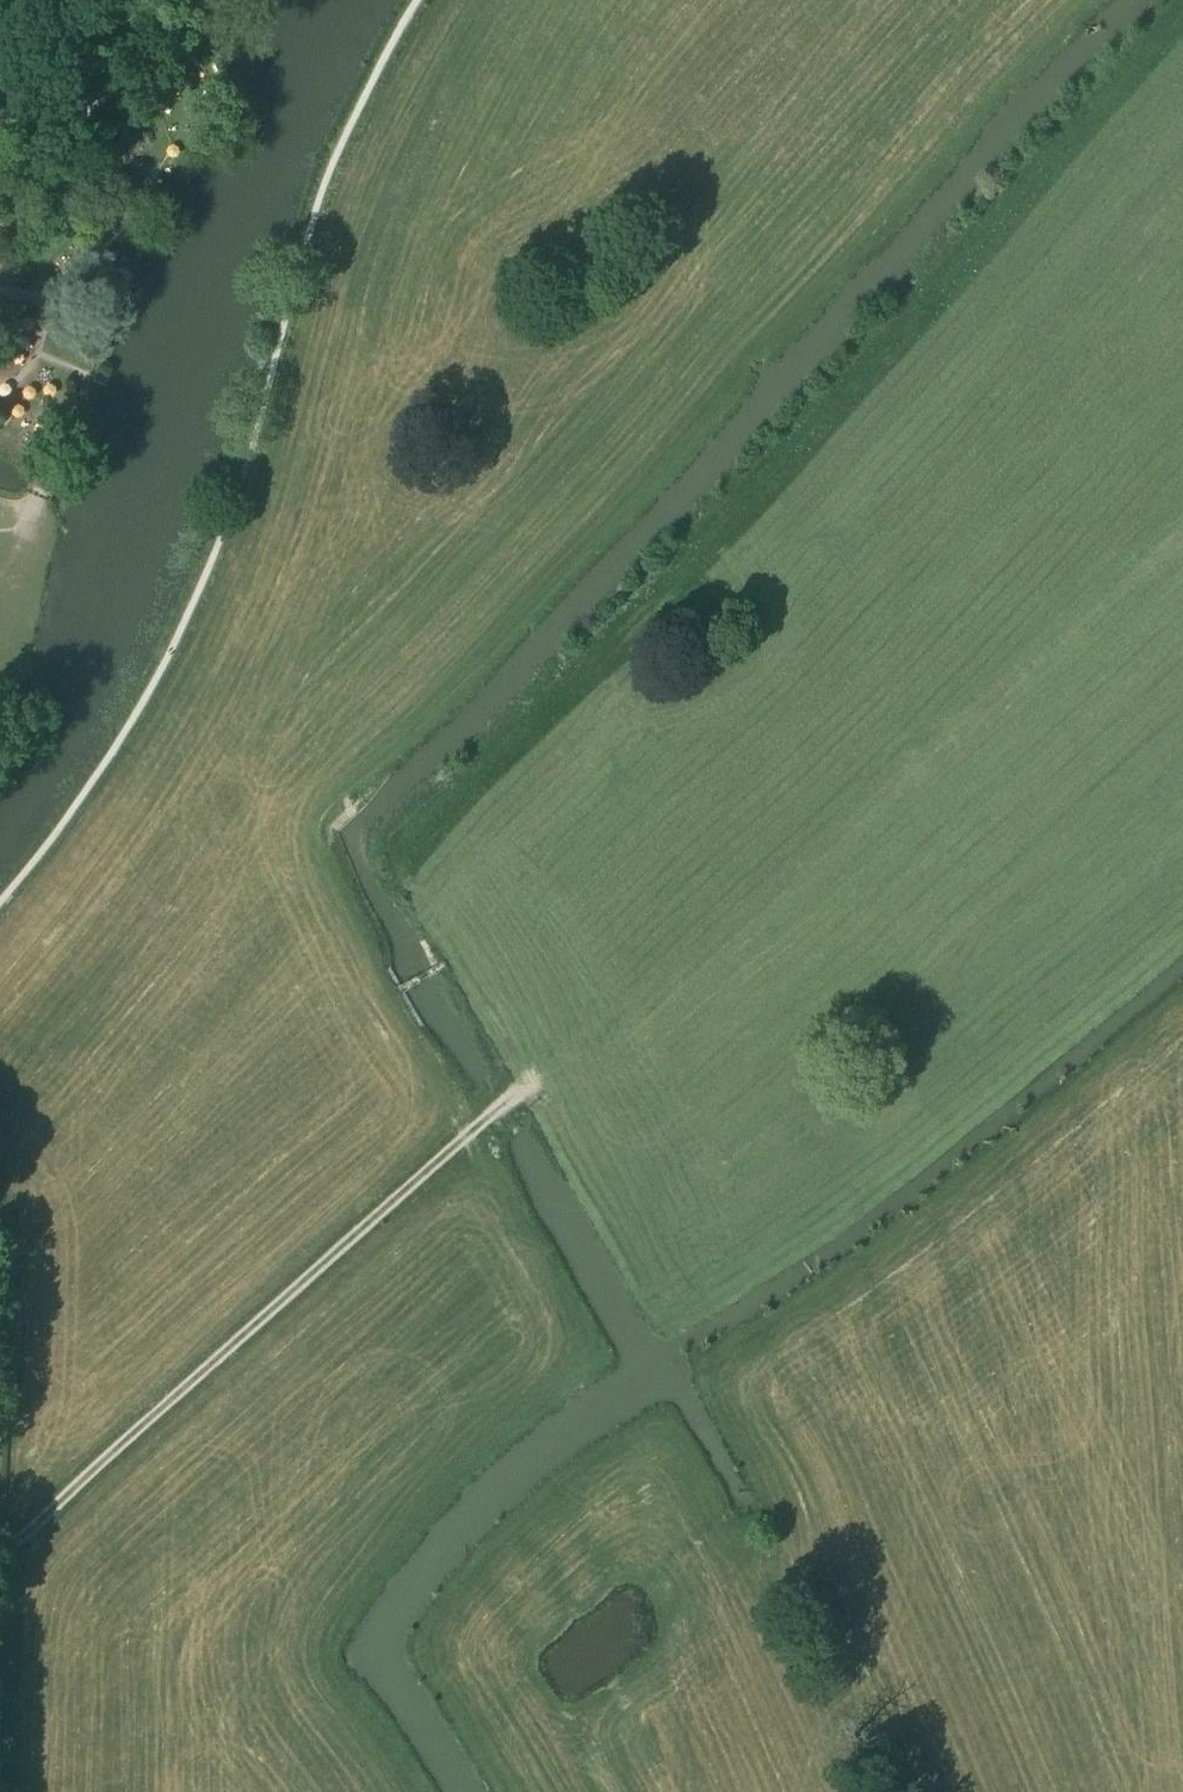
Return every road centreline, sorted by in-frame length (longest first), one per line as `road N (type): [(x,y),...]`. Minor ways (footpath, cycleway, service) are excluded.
road 1 (track): [(527,1089),(0,1557)]

